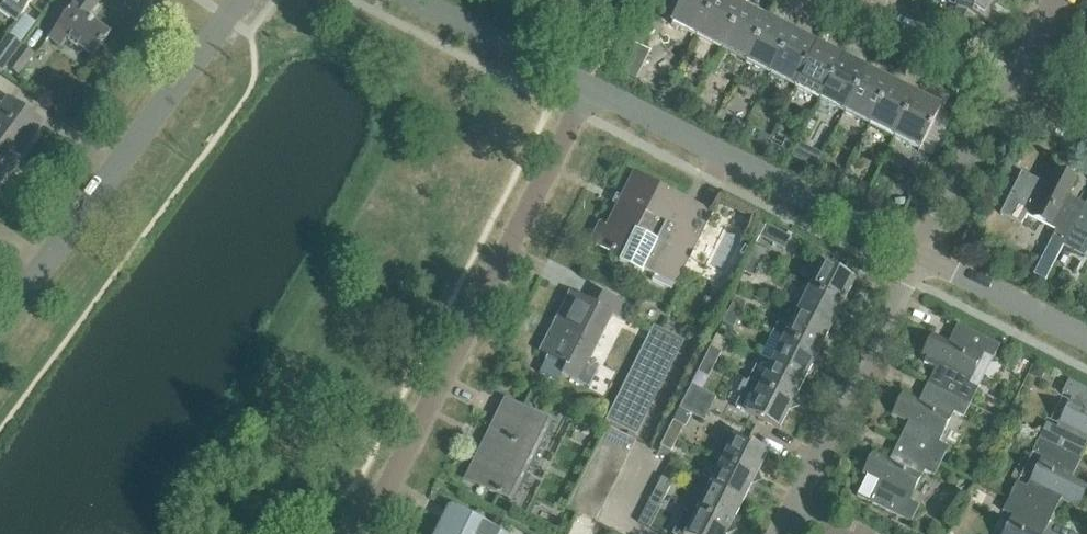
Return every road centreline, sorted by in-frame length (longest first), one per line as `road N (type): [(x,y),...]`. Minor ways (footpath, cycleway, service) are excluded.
road 1 (residential): [(358,533),(593,95)]
road 2 (residential): [(0,326),(236,0)]
road 3 (residential): [(915,258),(593,95)]
road 4 (residential): [(790,517),(915,258)]
road 5 (residential): [(593,95),(413,0)]
road 6 (residential): [(1003,90),(831,0)]
road 7 (residential): [(1086,347),(915,258)]
road 8 (residential): [(915,258),(1003,90)]

